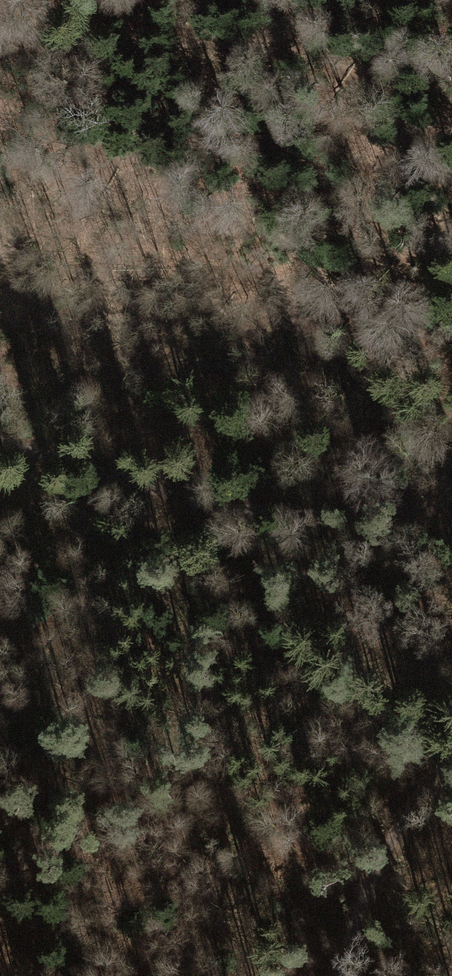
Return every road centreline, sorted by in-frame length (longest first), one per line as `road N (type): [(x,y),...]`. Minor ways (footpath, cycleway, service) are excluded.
road 1 (track): [(451,505),(266,513),(183,503),(71,459),(0,442)]
road 2 (track): [(56,0),(451,104)]
road 3 (track): [(343,975),(368,891),(422,793),(451,767)]

